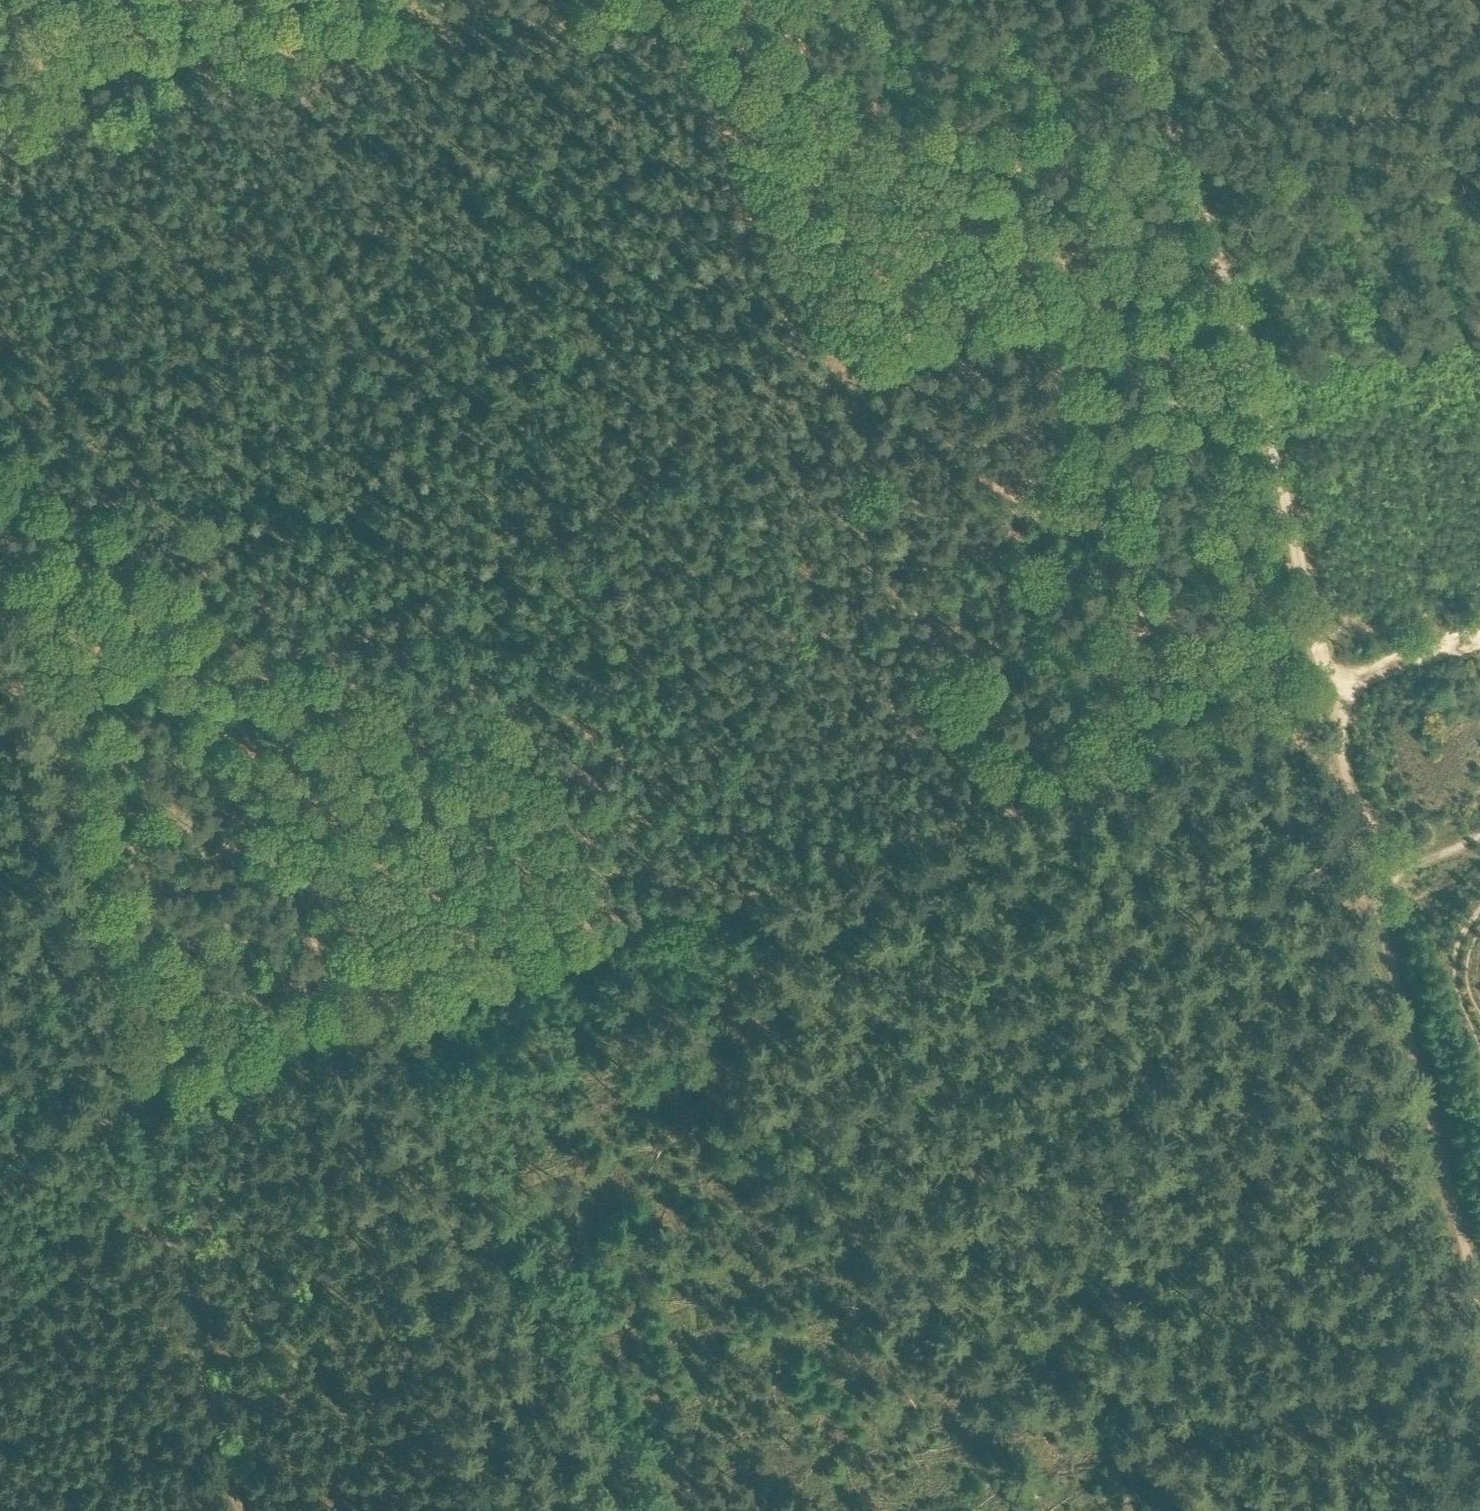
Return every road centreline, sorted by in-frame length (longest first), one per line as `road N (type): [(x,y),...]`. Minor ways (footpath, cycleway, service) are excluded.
road 1 (track): [(0,1165),(1324,668)]
road 2 (track): [(1310,611),(1247,339),(1123,0)]
road 3 (track): [(1479,1304),(1370,889)]
road 4 (track): [(1370,889),(1310,611)]
road 5 (track): [(1479,627),(1329,695)]

